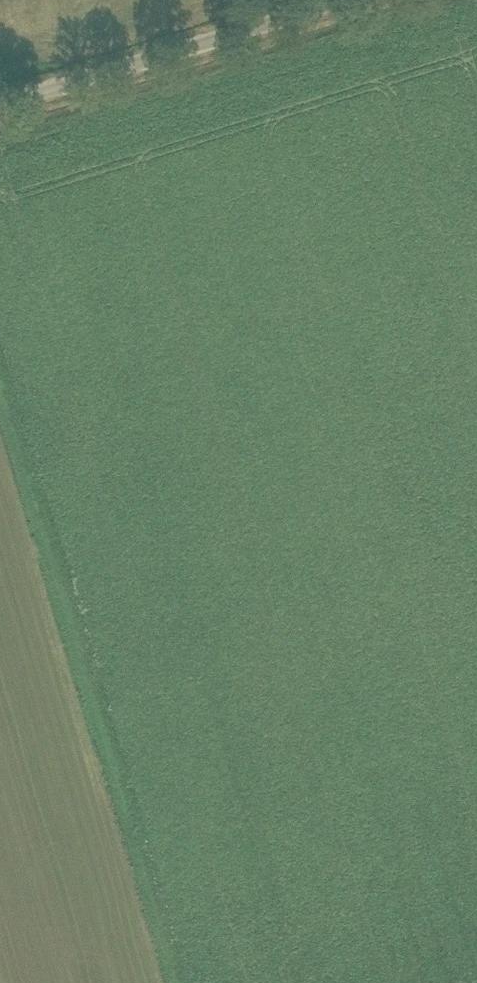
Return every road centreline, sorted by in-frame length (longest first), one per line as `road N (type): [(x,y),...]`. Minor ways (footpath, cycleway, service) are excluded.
road 1 (unclassified): [(0,98),(322,0)]

